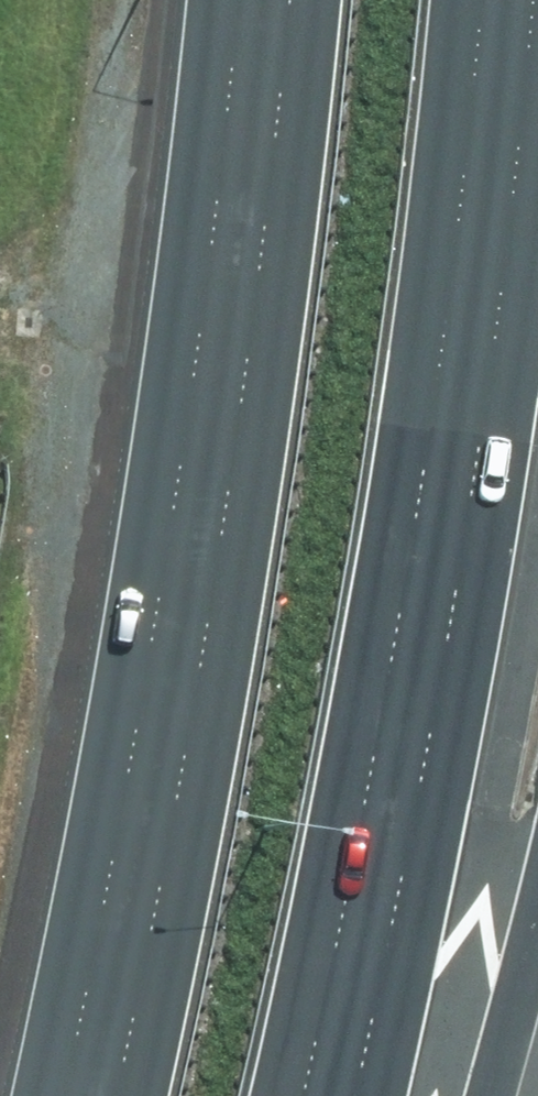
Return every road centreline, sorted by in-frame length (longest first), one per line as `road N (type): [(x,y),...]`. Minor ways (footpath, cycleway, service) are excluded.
road 1 (motorway): [(479,0),(461,208),(384,716),(301,1095)]
road 2 (motorway): [(114,1095),(216,619),(285,0)]
road 3 (motorway): [(537,899),(487,1095)]

